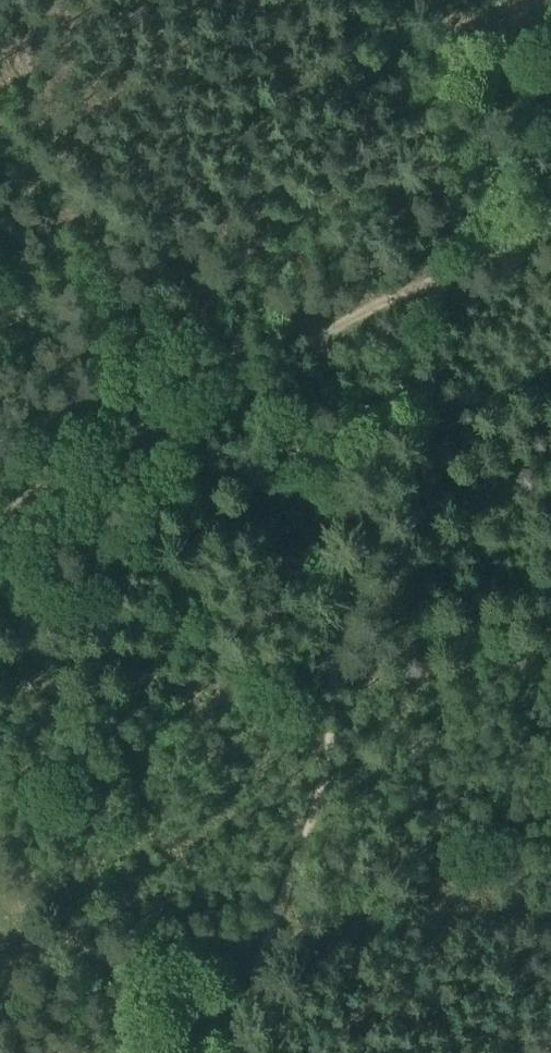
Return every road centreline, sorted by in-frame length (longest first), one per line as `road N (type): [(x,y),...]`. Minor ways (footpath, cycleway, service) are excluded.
road 1 (track): [(550,215),(389,295),(219,1052)]
road 2 (track): [(389,295),(0,488)]
road 3 (track): [(359,0),(472,255)]
road 4 (track): [(245,935),(0,949)]

